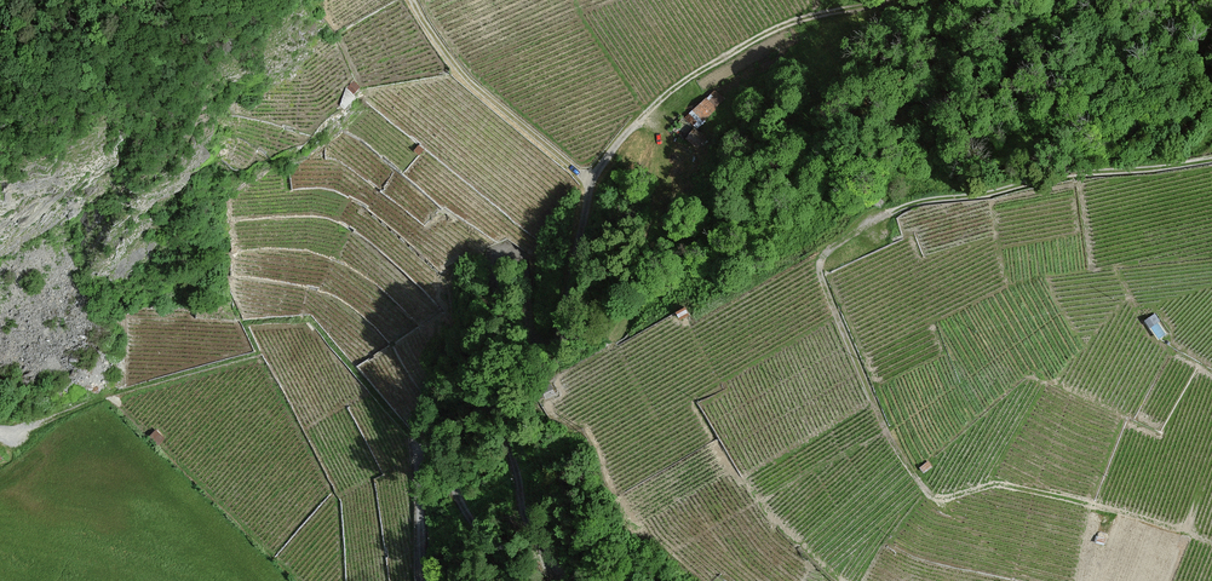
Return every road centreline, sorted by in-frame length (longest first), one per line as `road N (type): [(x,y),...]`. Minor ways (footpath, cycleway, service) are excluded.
road 1 (track): [(1211,160),(928,200),(848,237),(821,267),(887,433),(928,492),(947,497),(996,485),(1117,512)]
road 2 (unclassified): [(659,104),(592,181),(557,333),(535,334),(520,257),(500,248),(491,261),(497,311),(482,372),(526,513),(565,580)]
road 3 (track): [(1211,45),(1171,51),(1119,21),(1037,0),(865,7),(782,25),(703,67),(659,104)]
road 4 (unclassified): [(523,580),(460,499),(443,438),(427,432),(417,443),(427,580)]
road 5 (track): [(413,0),(465,79),(592,181)]

